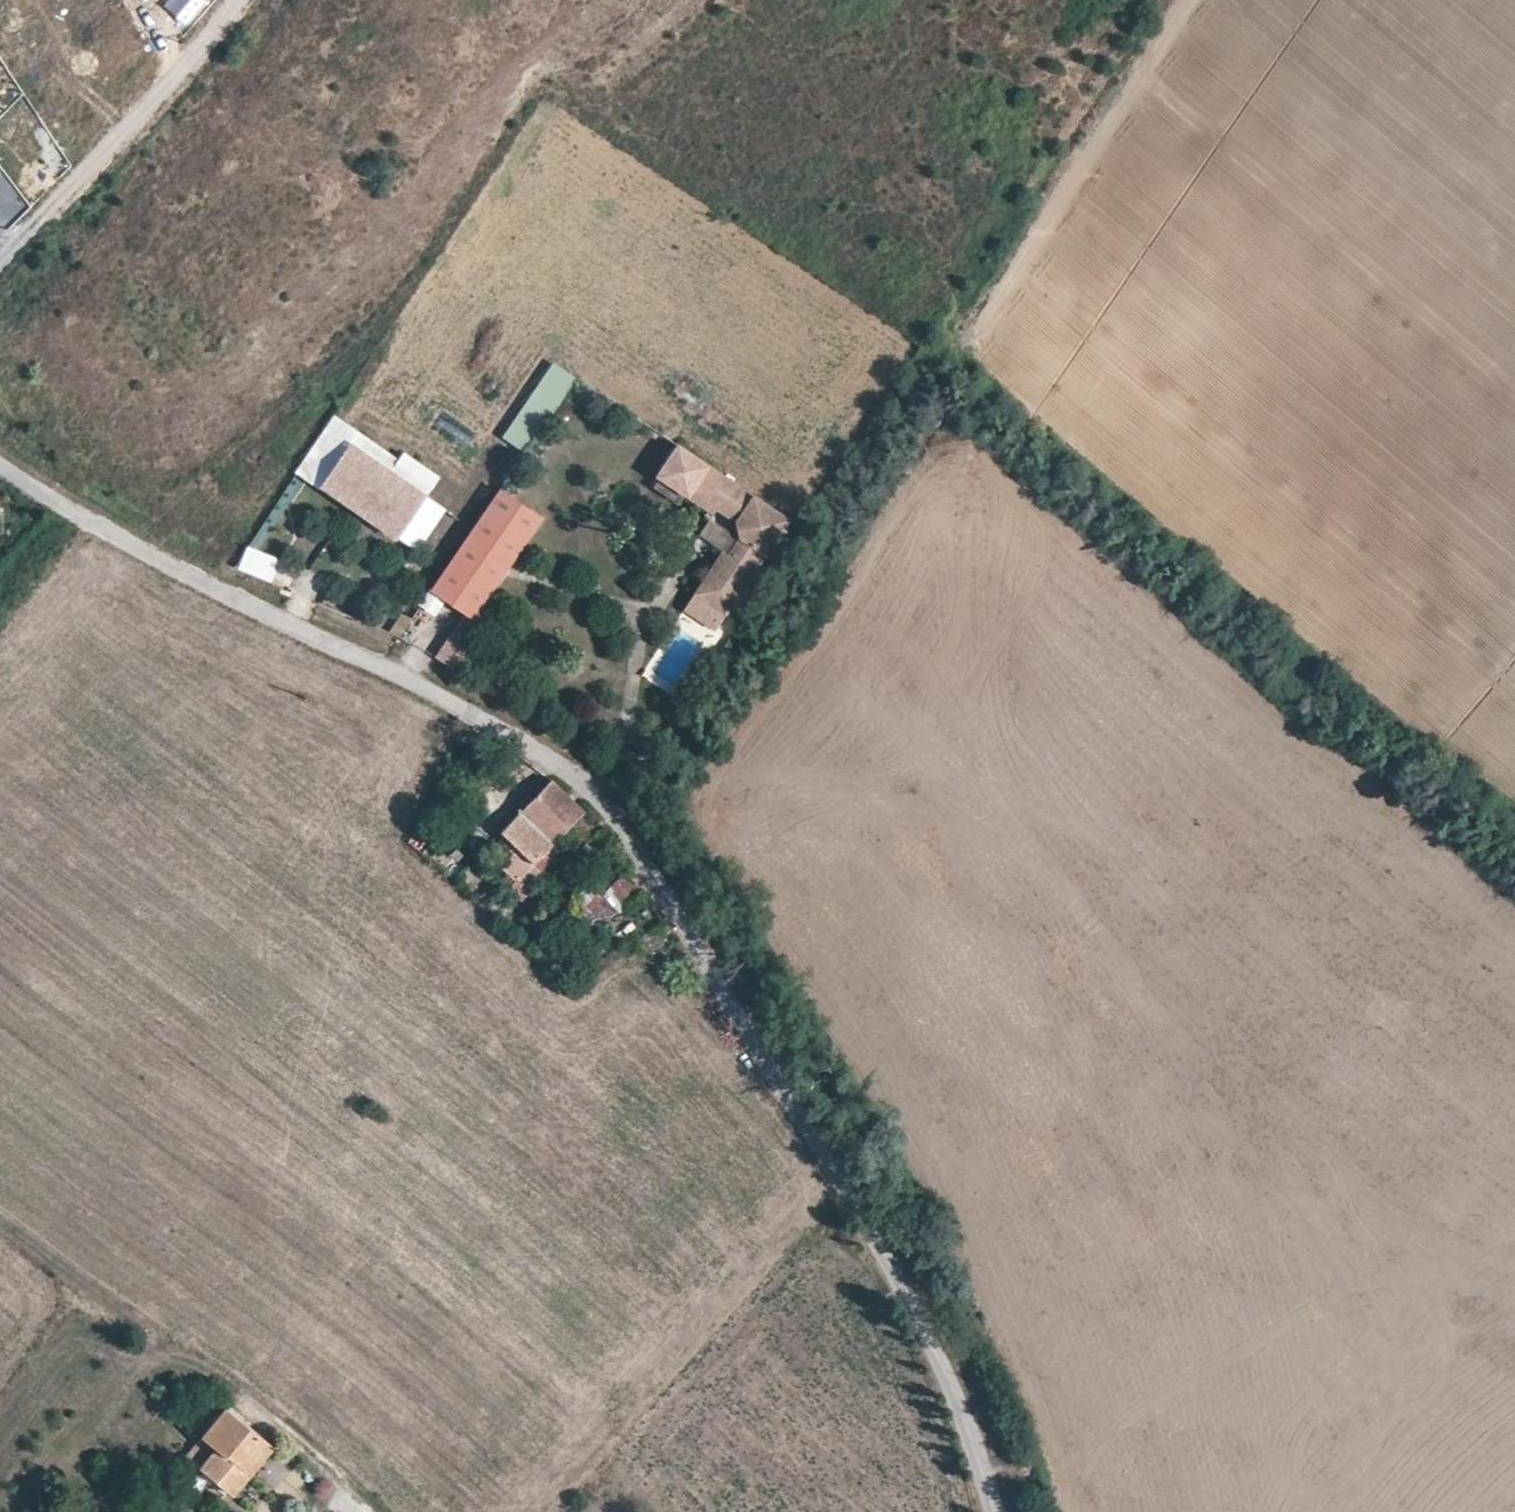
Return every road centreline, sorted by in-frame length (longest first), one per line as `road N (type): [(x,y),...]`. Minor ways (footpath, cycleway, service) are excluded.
road 1 (unclassified): [(995,1511),(937,1349),(844,1186),(588,787),(486,719),(229,595),(0,466)]
road 2 (track): [(0,264),(235,0)]

